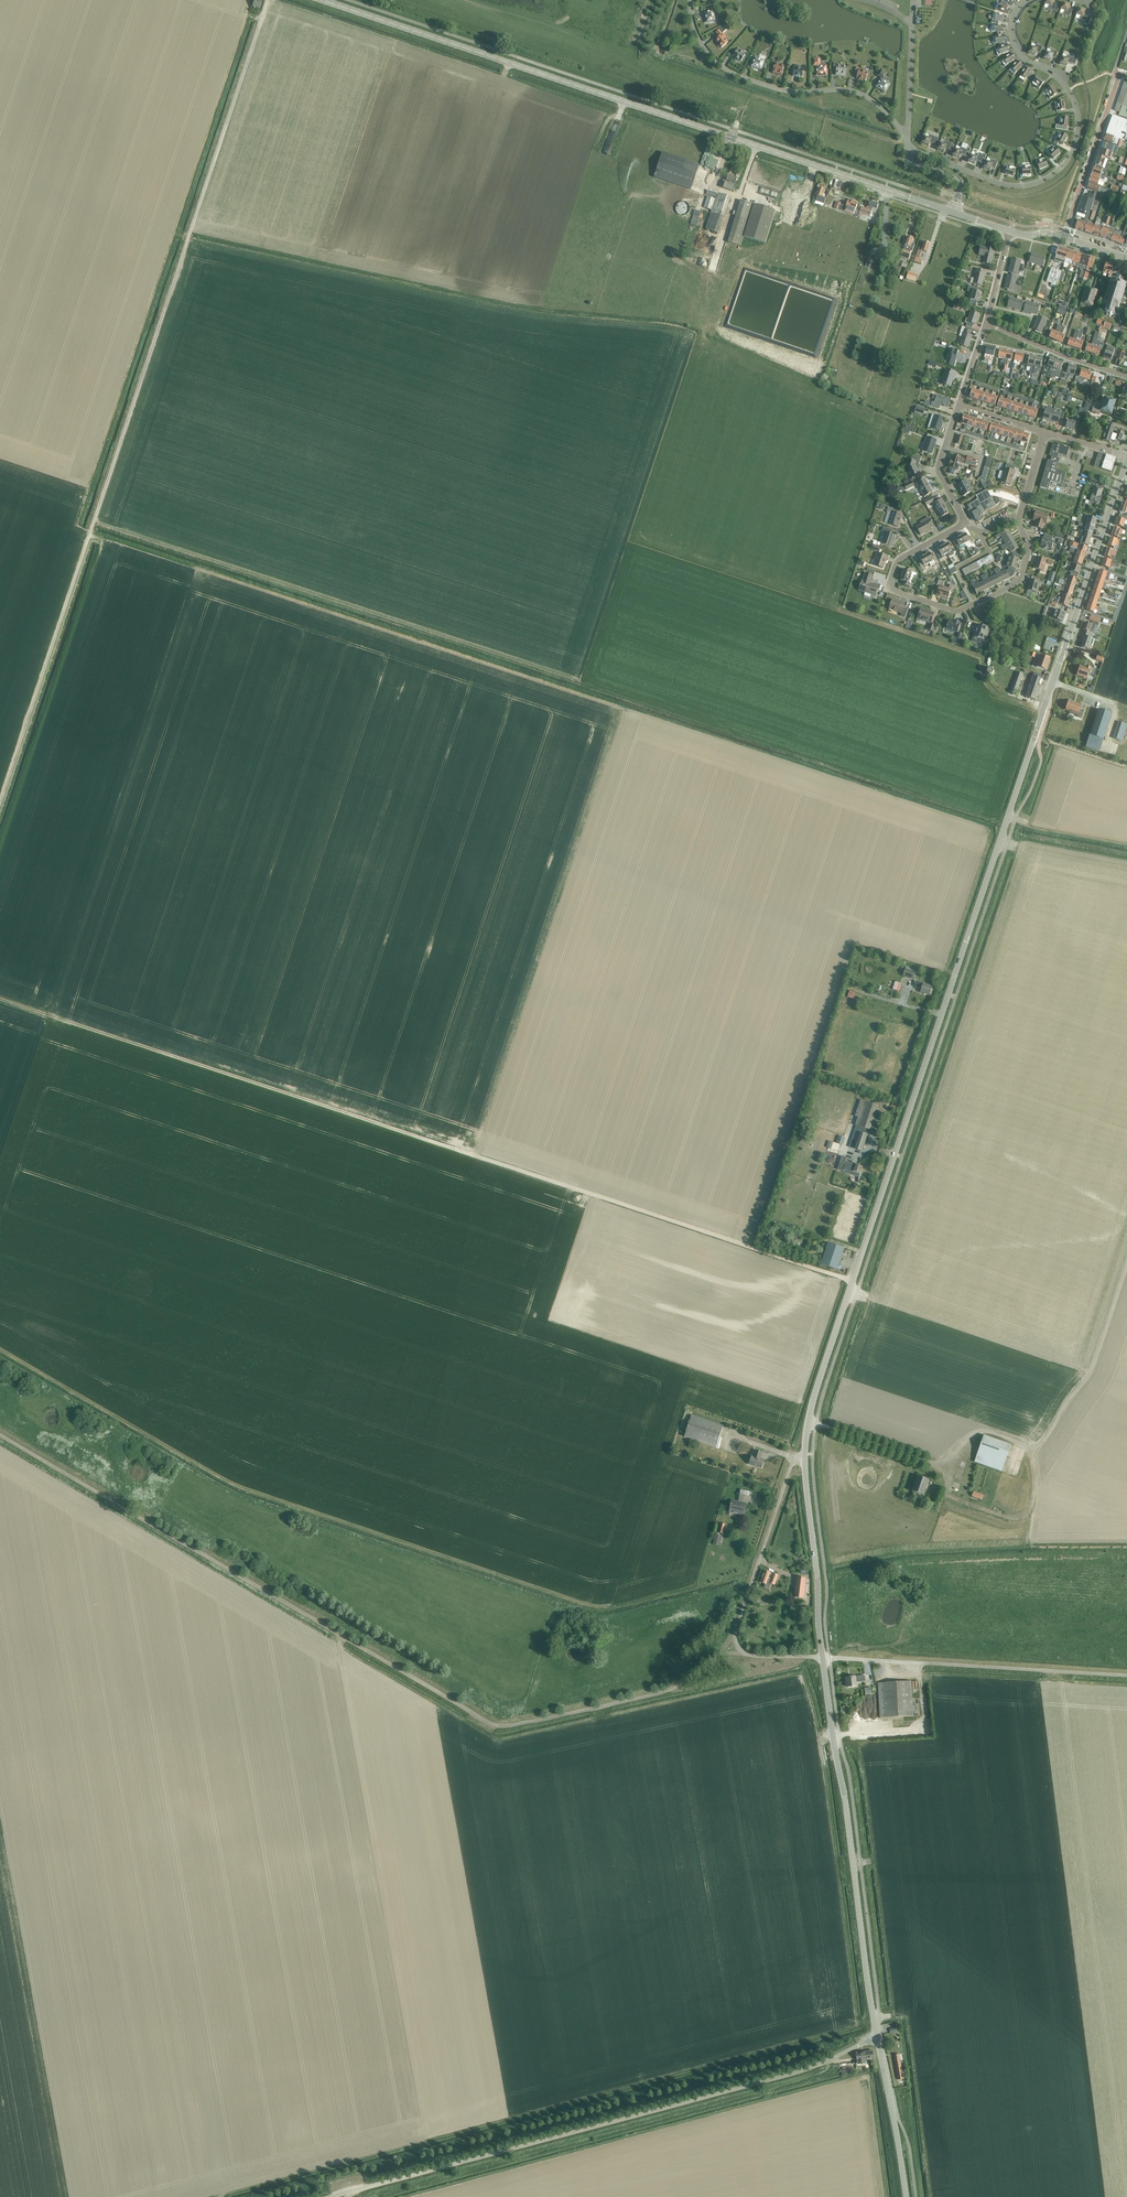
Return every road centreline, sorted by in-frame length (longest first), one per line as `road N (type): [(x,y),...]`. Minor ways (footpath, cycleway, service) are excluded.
road 1 (secondary): [(805,1457),(811,1406),(1126,463)]
road 2 (track): [(853,1280),(0,1000)]
road 3 (track): [(0,808),(265,0)]
road 4 (track): [(724,1651),(659,1694),(511,1726),(490,1724),(0,1435)]
road 5 (secondary): [(949,211),(324,0)]
road 6 (unclassified): [(333,2196),(798,2075),(878,2038)]
road 7 (secondary): [(878,2038),(823,1657)]
road 8 (unclassified): [(1025,0),(1011,23),(1013,44),(1061,82),(1076,108),(1077,139),(1061,168),(1011,187),(907,145)]
road 9 (unclassified): [(1126,1676),(823,1657)]
road 10 (unclassified): [(907,145),(888,115),(858,93),(784,91),(732,73),(702,44),(690,0)]
road 11 (secondary): [(823,1657),(805,1457)]
road 12 (unclassified): [(733,1638),(791,1465),(805,1457)]
road 13 (residential): [(974,604),(954,611),(891,583),(900,558),(964,524)]
road 14 (residential): [(1065,237),(1121,76)]
road 15 (secondary): [(905,2196),(878,2038)]
road 16 (residential): [(1126,377),(987,323)]
road 17 (residential): [(964,524),(939,468),(959,405)]
road 18 (unclassified): [(907,145),(912,23)]

